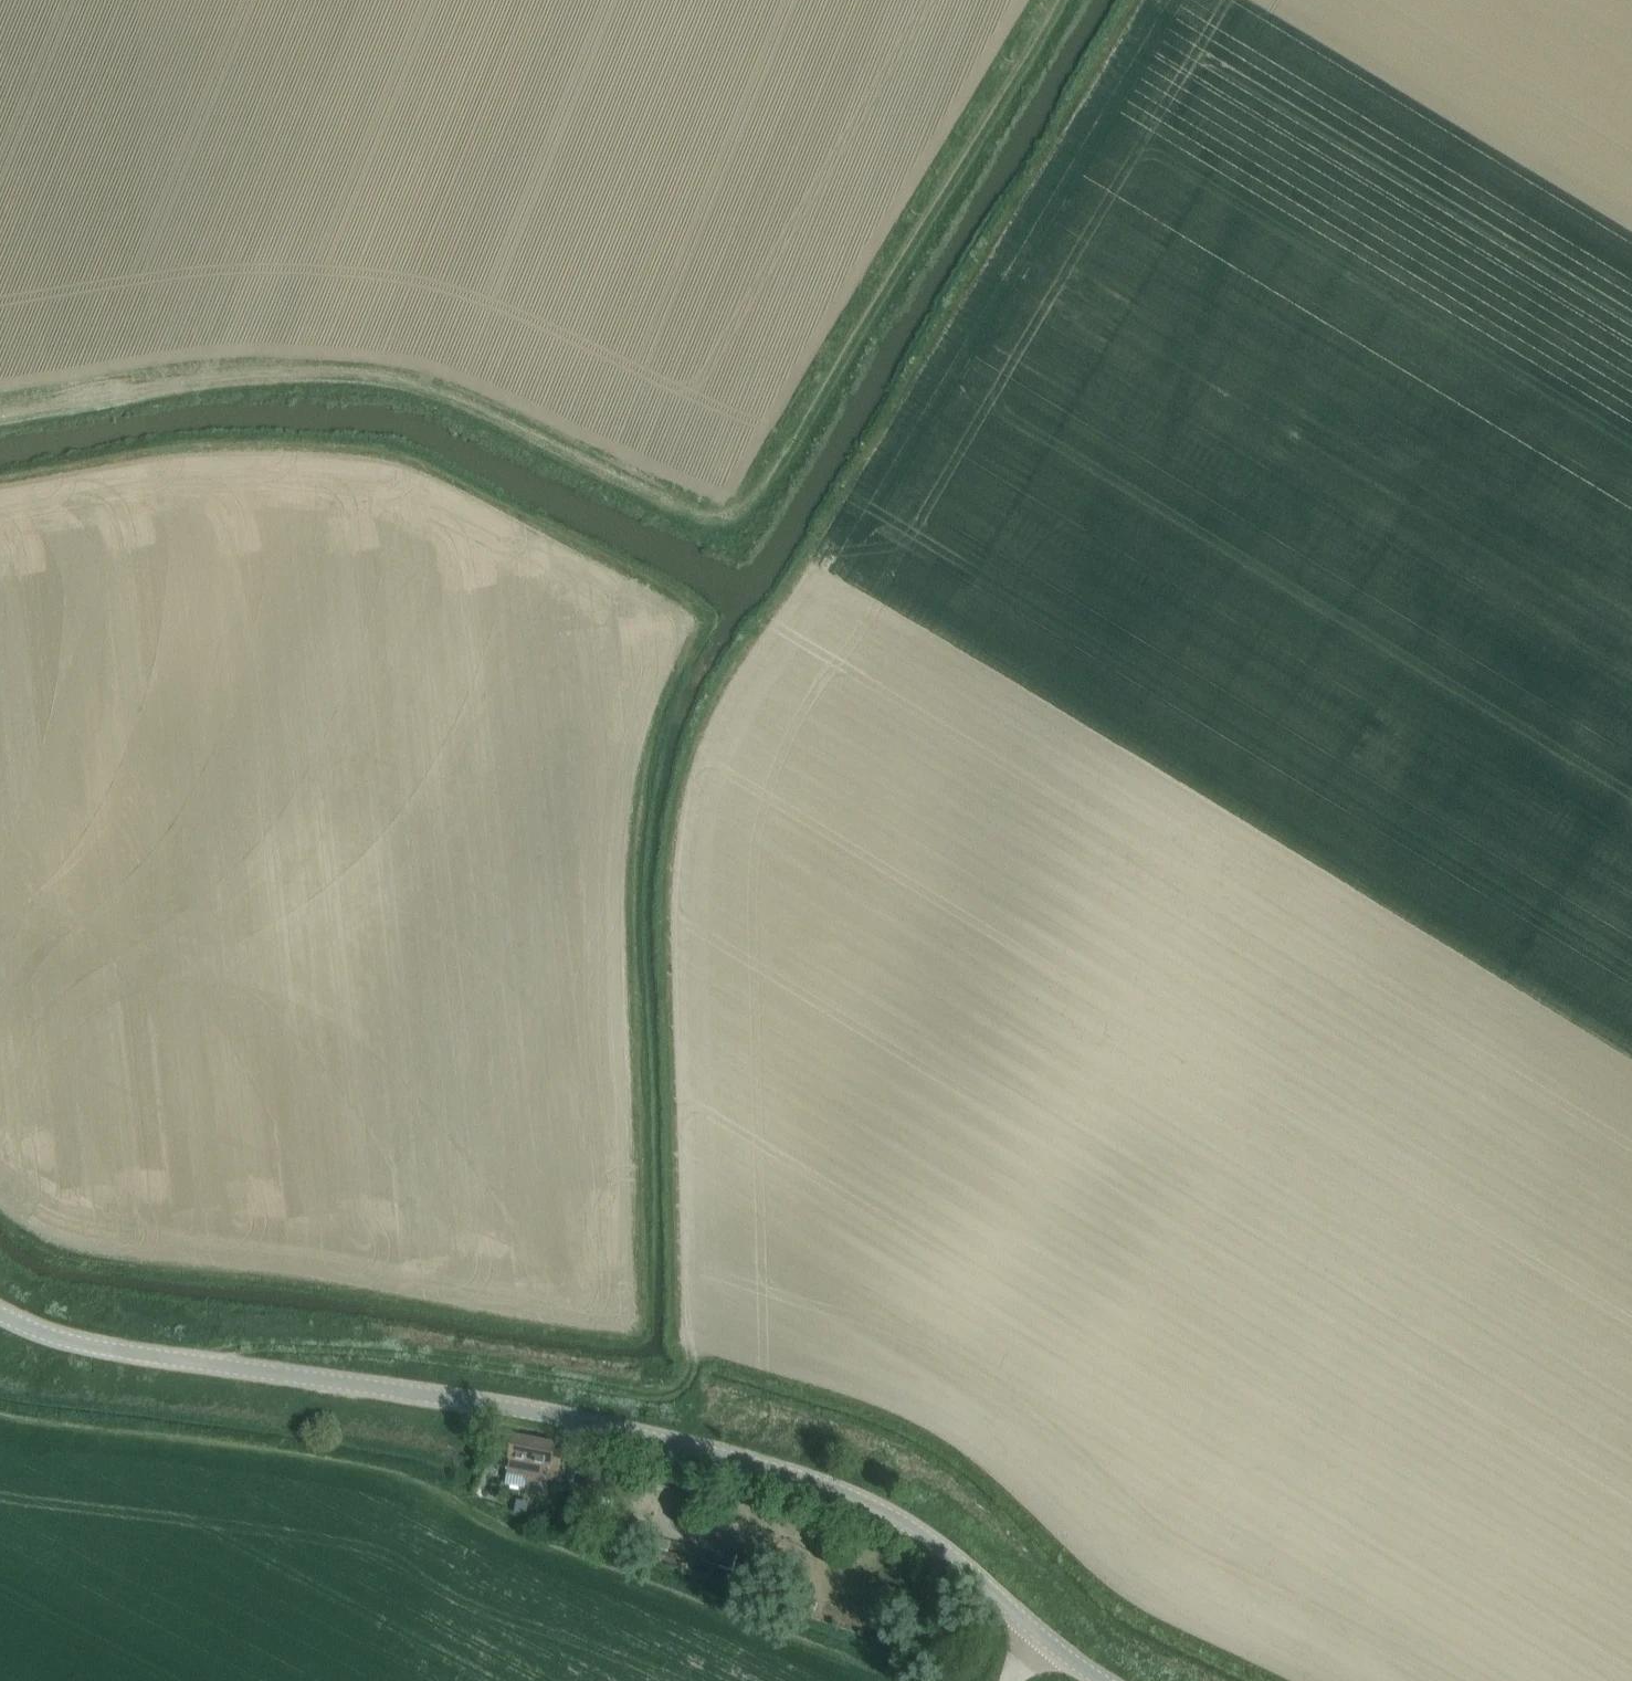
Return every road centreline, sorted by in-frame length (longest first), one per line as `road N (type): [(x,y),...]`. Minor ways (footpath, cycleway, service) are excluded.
road 1 (track): [(1059,0),(749,515),(726,532),(692,524),(441,400),(361,394),(167,400),(0,427)]
road 2 (tertiary): [(0,1313),(105,1347),(540,1411),(790,1471),(923,1533),(1105,1680)]

